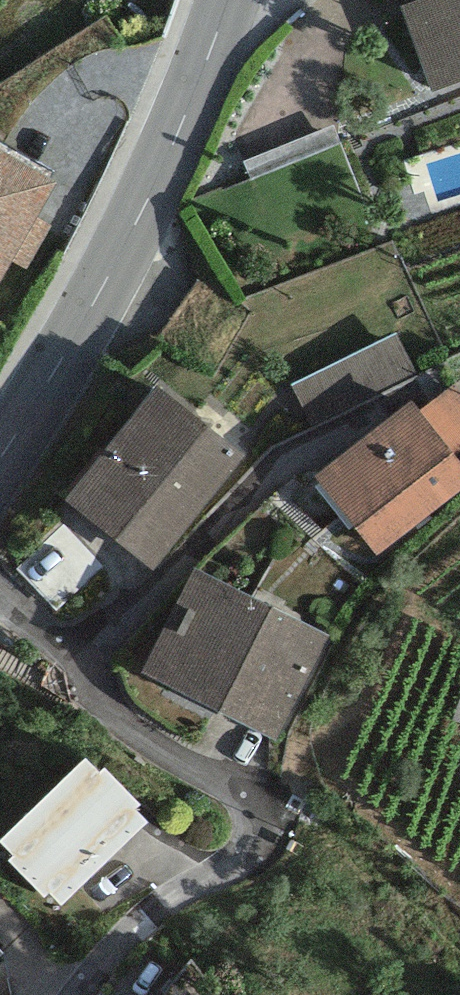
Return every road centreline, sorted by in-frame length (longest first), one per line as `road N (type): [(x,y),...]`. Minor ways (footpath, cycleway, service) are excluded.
road 1 (residential): [(0,601),(58,643),(149,742),(259,808),(263,824),(264,841),(252,858),(160,903),(116,943),(78,994)]
road 2 (tertiary): [(230,0),(167,174),(0,451)]

